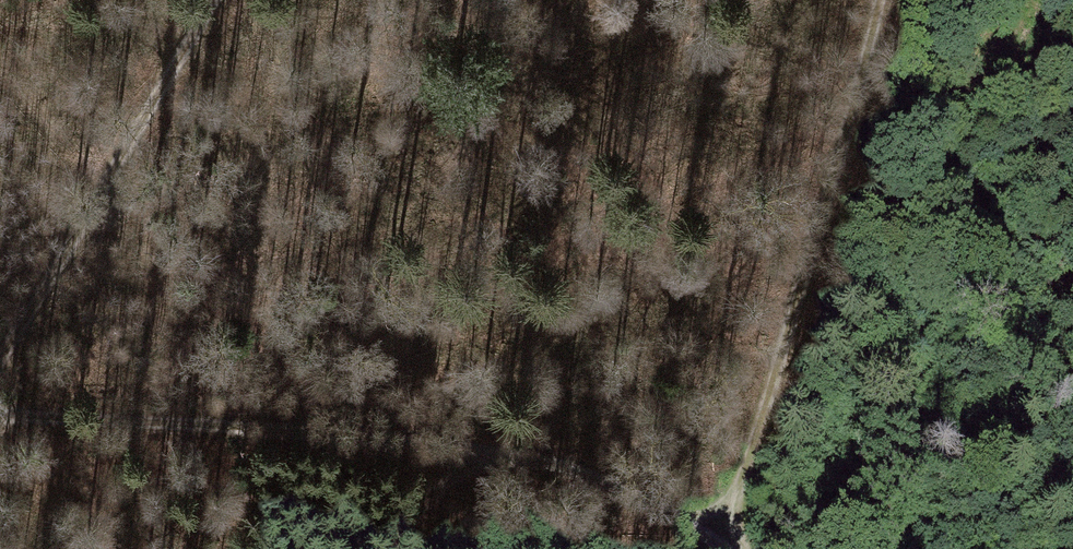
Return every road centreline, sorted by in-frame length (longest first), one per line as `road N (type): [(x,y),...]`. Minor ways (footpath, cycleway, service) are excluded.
road 1 (track): [(731,548),(585,474),(475,453),(0,413)]
road 2 (track): [(882,0),(723,541)]
road 3 (track): [(0,355),(211,0)]
road 4 (track): [(399,548),(424,502),(475,453)]

